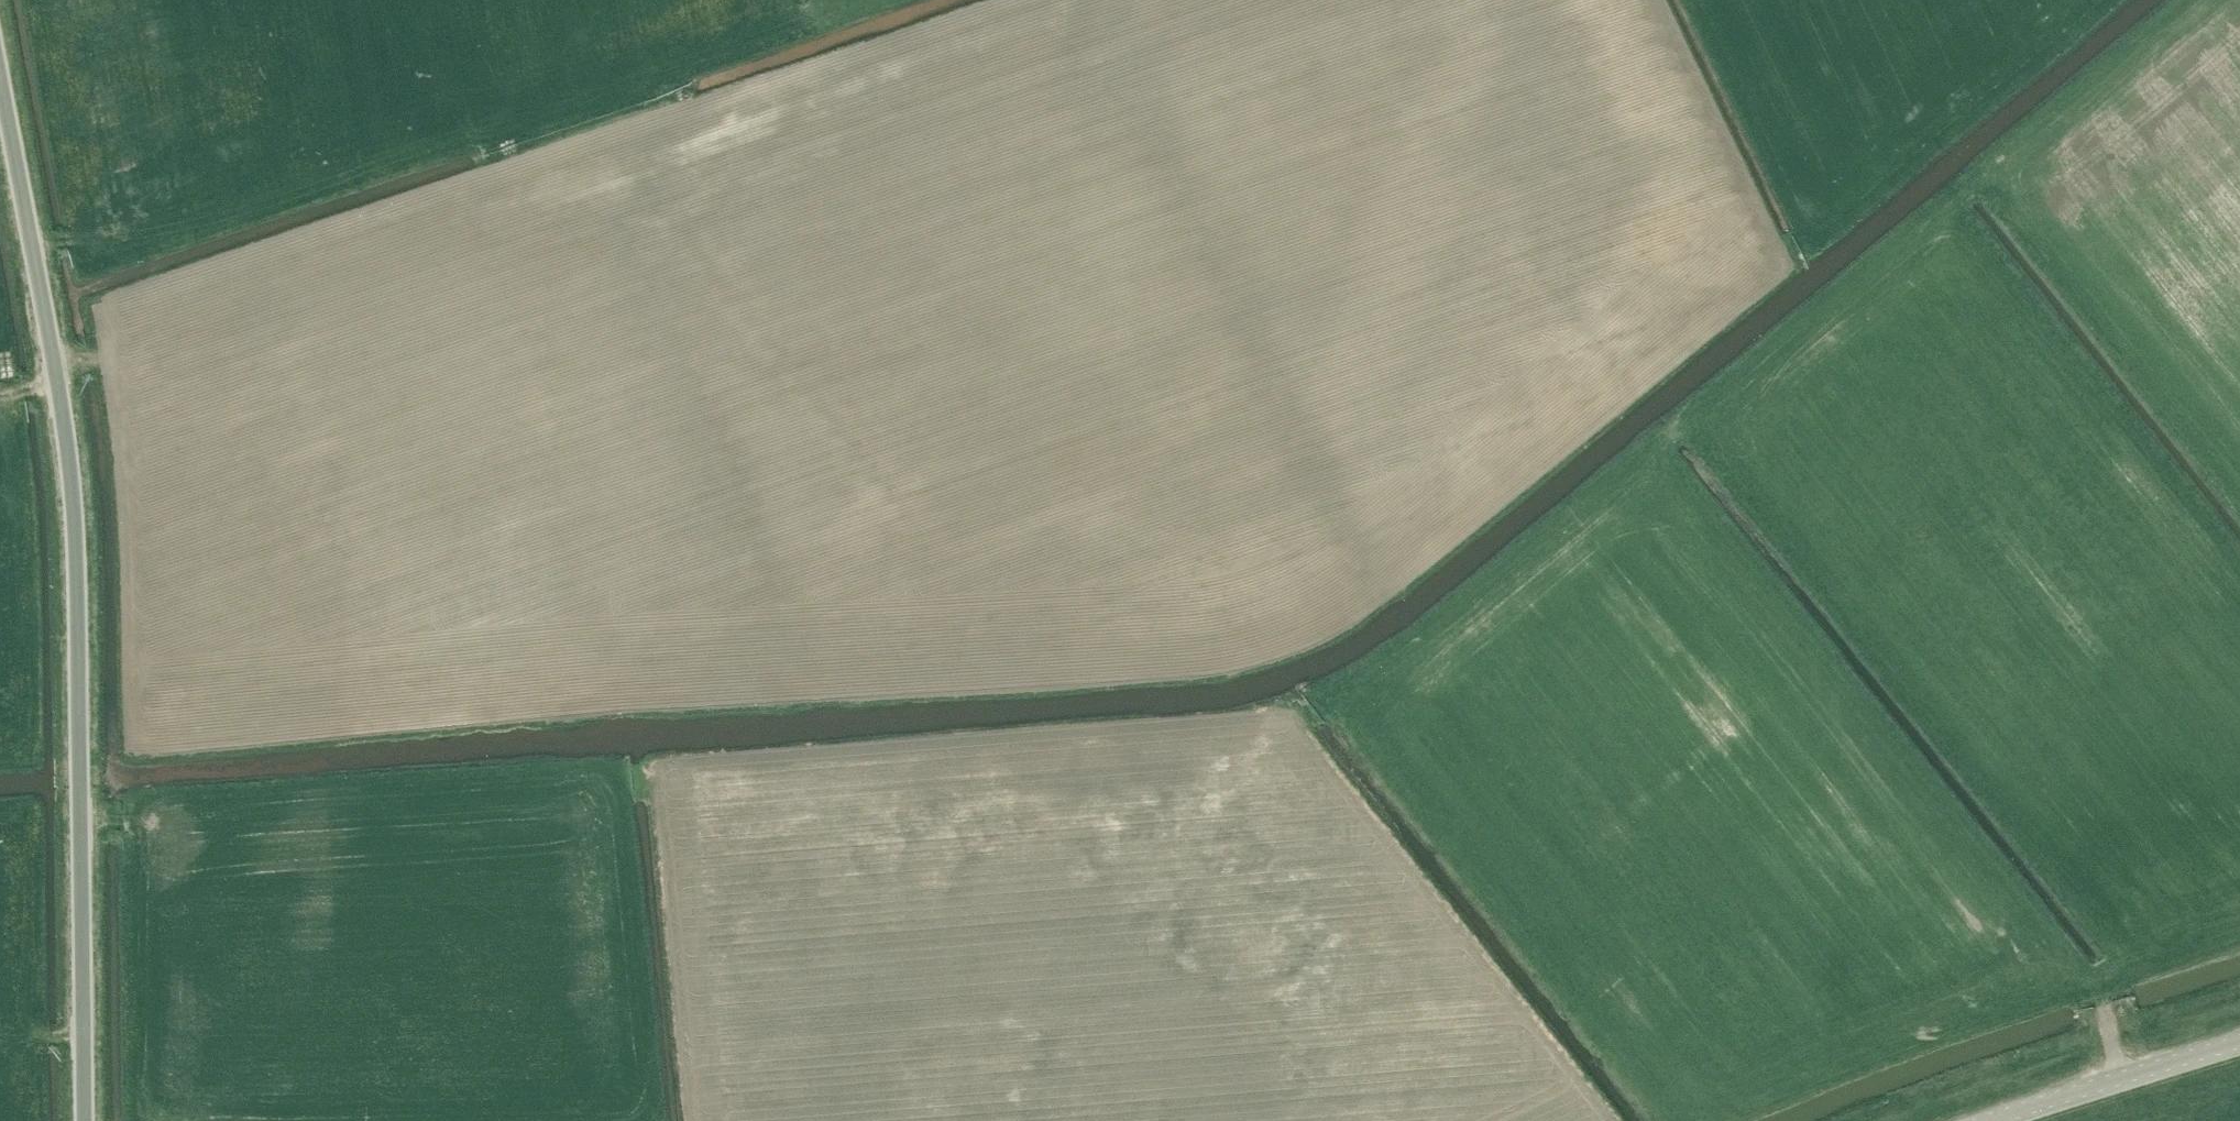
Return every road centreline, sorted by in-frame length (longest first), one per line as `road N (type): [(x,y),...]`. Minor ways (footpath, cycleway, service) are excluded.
road 1 (tertiary): [(84,1120),(66,424),(0,32)]
road 2 (tertiary): [(1992,1120),(2239,1043)]

